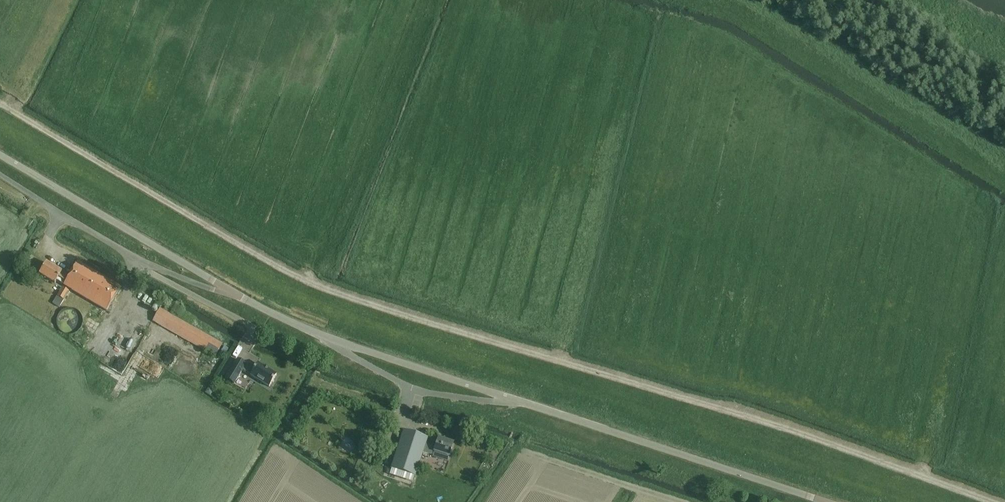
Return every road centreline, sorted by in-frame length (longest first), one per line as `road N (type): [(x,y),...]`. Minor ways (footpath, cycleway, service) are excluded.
road 1 (track): [(0,104),(294,281),(804,437),(983,501)]
road 2 (unclassified): [(825,500),(298,328),(244,300)]
road 3 (unclassified): [(244,300),(0,155)]
road 4 (unclassified): [(244,300),(144,262),(0,174)]

